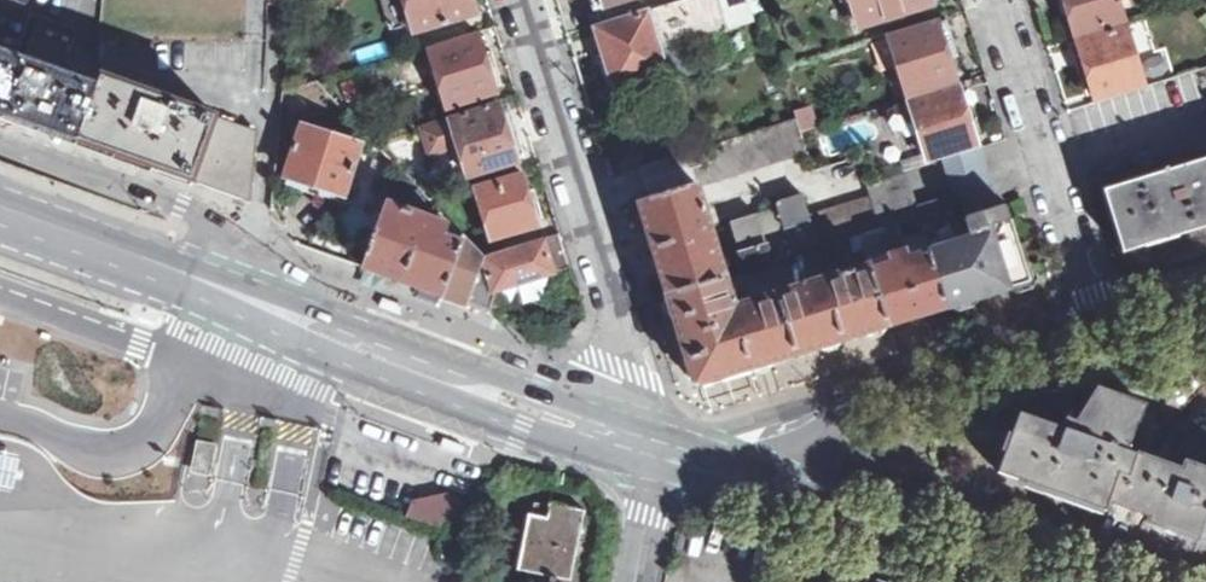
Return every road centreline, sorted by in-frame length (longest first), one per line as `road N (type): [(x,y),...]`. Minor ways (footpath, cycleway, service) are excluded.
road 1 (residential): [(606,433),(625,371),(618,322),(519,0)]
road 2 (unclassified): [(734,479),(782,426),(1105,332)]
road 3 (secondary): [(606,433),(255,304)]
road 4 (residential): [(999,0),(1105,332)]
road 5 (residential): [(255,304),(258,270),(238,243),(183,211),(0,144)]
road 6 (residential): [(0,295),(229,373),(255,304)]
road 7 (secondary): [(1017,581),(734,479)]
road 8 (secondary): [(255,304),(0,208)]
road 9 (residential): [(658,452),(634,581)]

